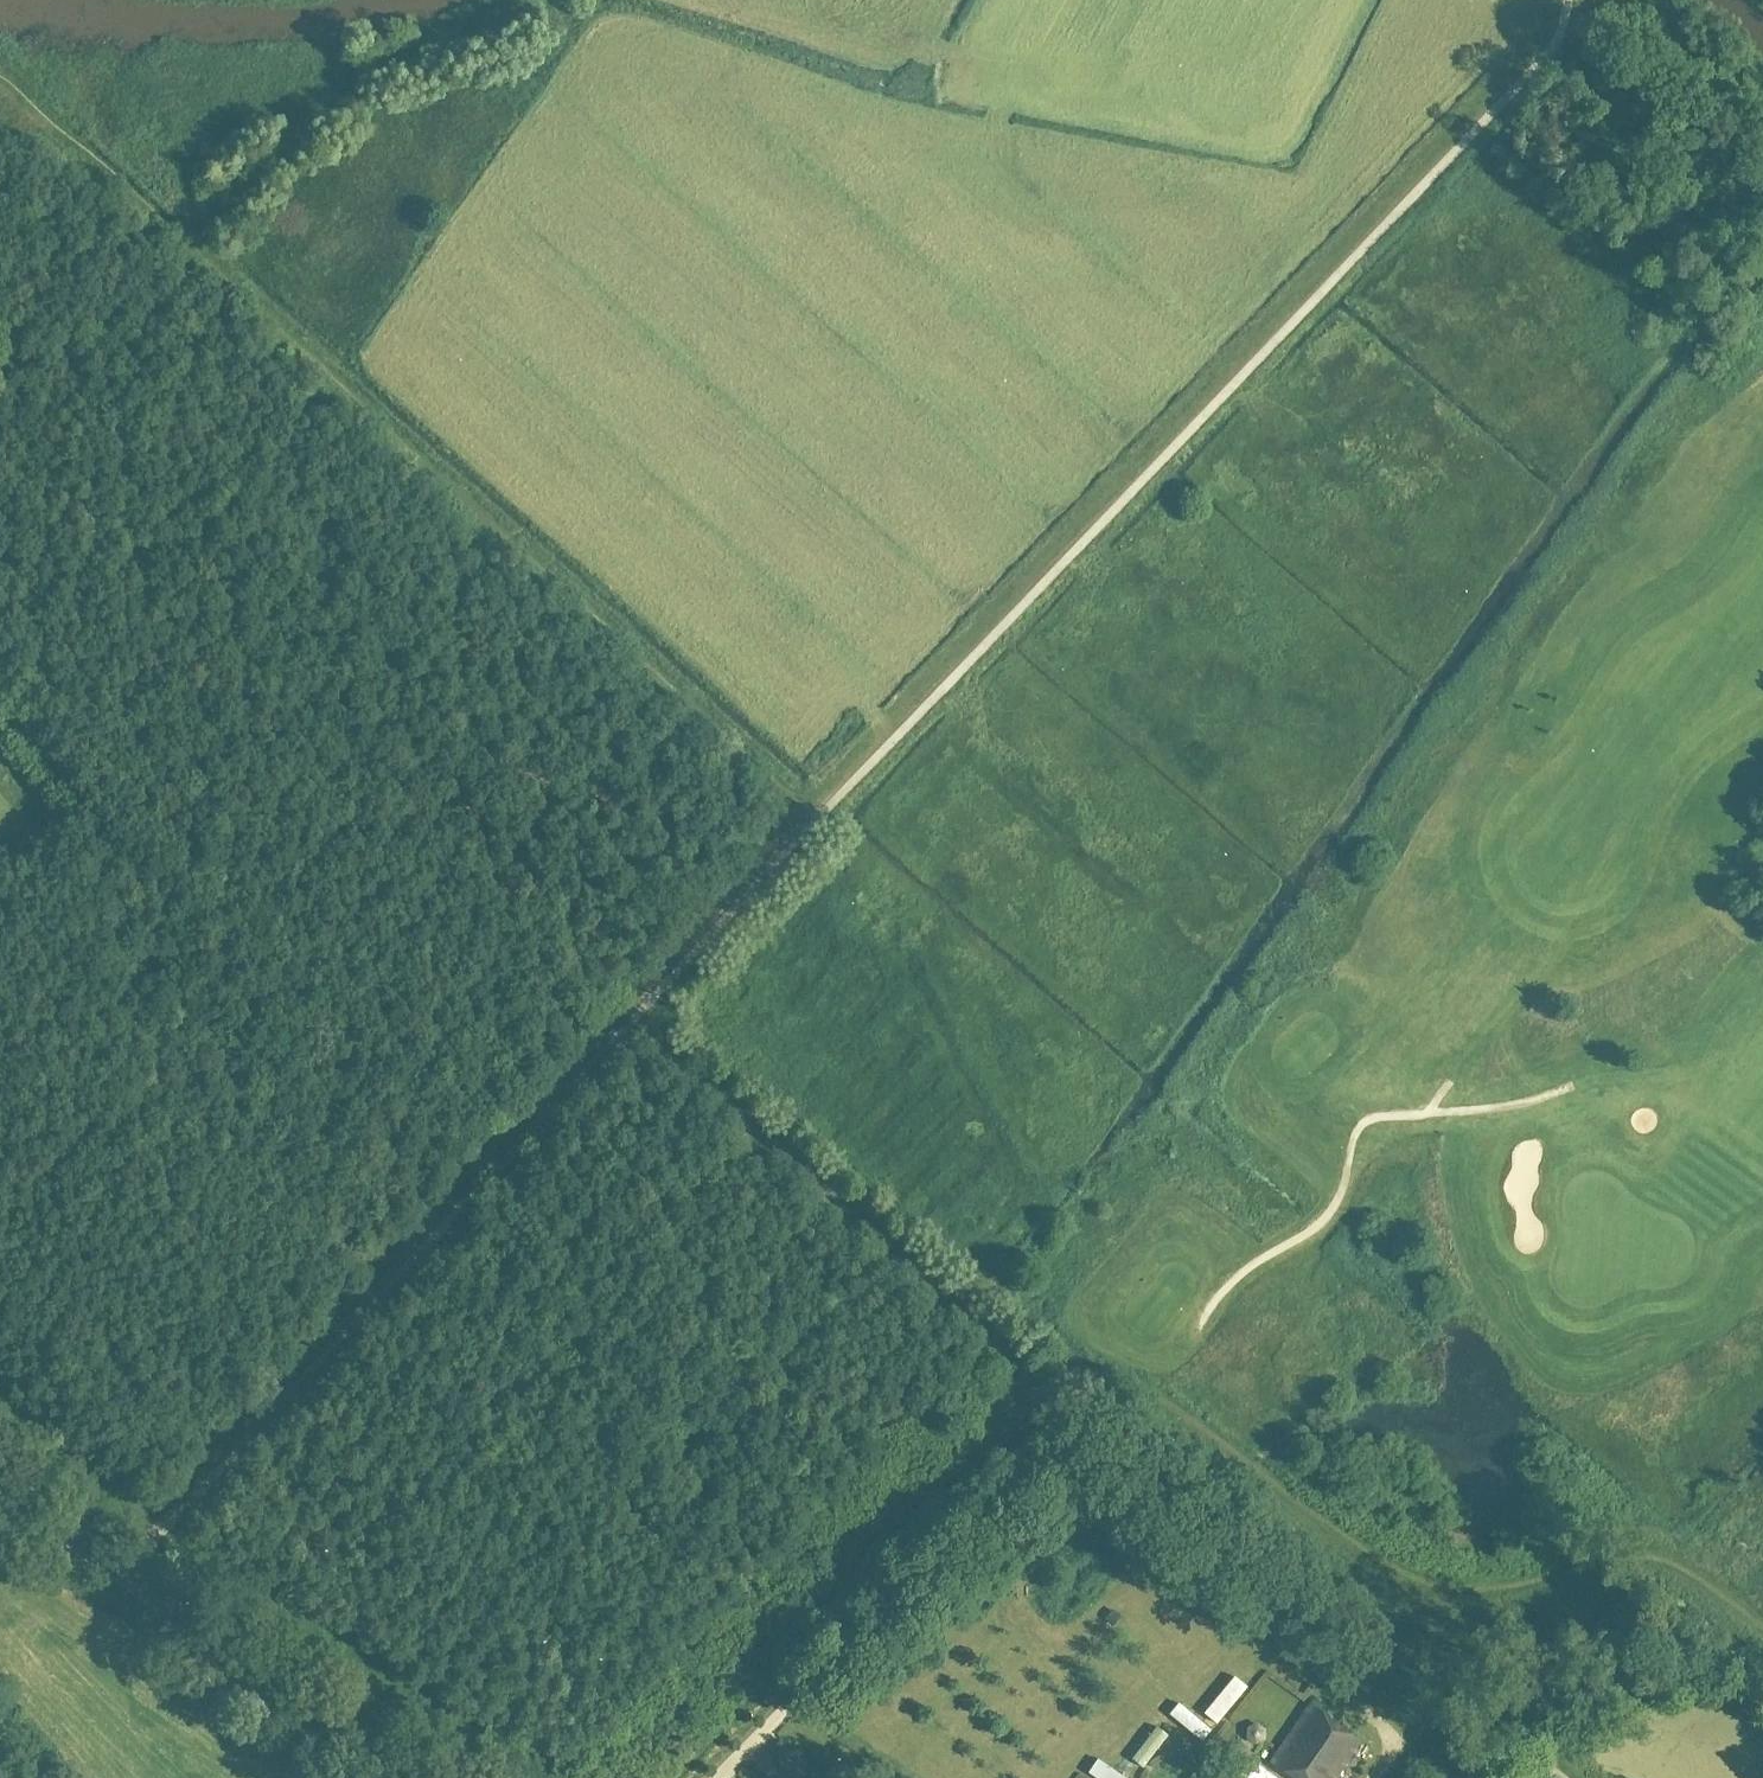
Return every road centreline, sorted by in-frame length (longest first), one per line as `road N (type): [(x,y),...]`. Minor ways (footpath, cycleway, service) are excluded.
road 1 (unclassified): [(428,1777),(0,1483)]

